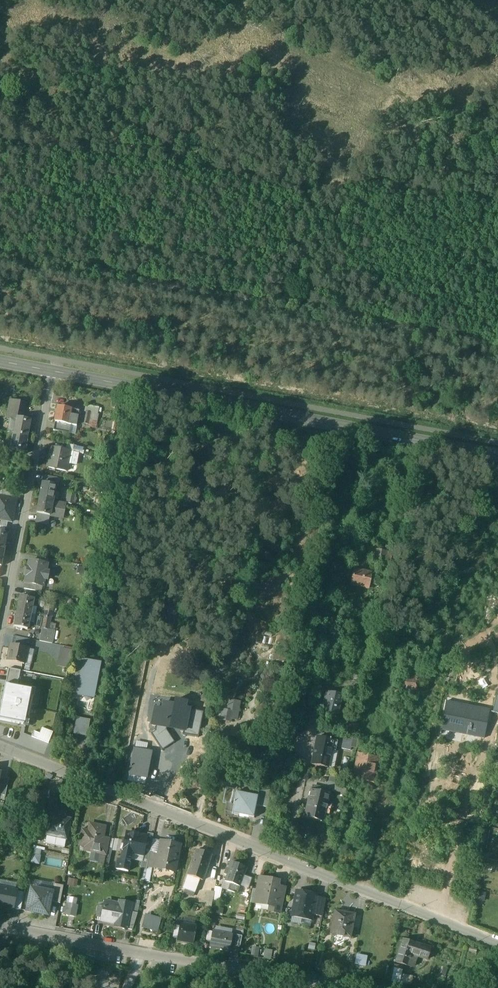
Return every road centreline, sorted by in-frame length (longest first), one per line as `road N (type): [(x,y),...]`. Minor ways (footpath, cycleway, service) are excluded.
road 1 (residential): [(497,942),(0,747)]
road 2 (tertiary): [(497,455),(0,362)]
road 3 (residential): [(360,987),(0,924)]

